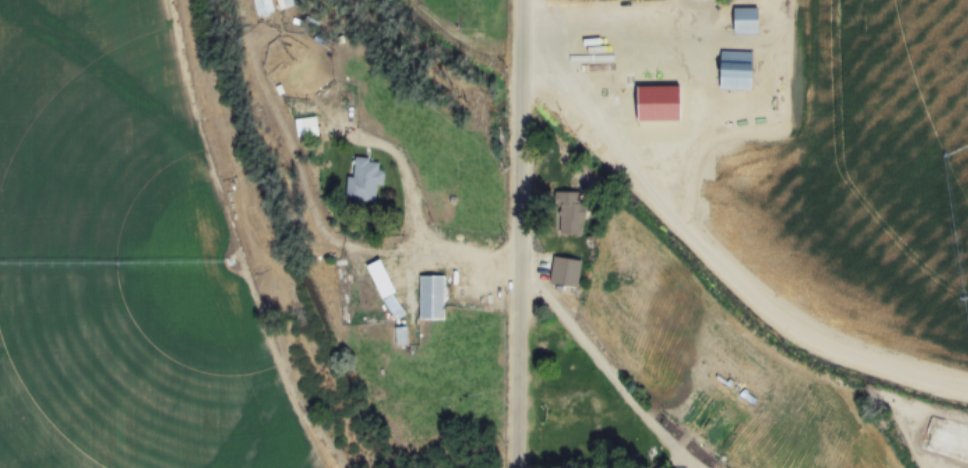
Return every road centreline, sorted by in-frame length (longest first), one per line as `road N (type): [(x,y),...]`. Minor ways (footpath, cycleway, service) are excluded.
road 1 (residential): [(522,72),(788,330),(880,368),(967,388)]
road 2 (residential): [(519,467),(524,0)]
road 3 (residential): [(524,12),(722,16)]

